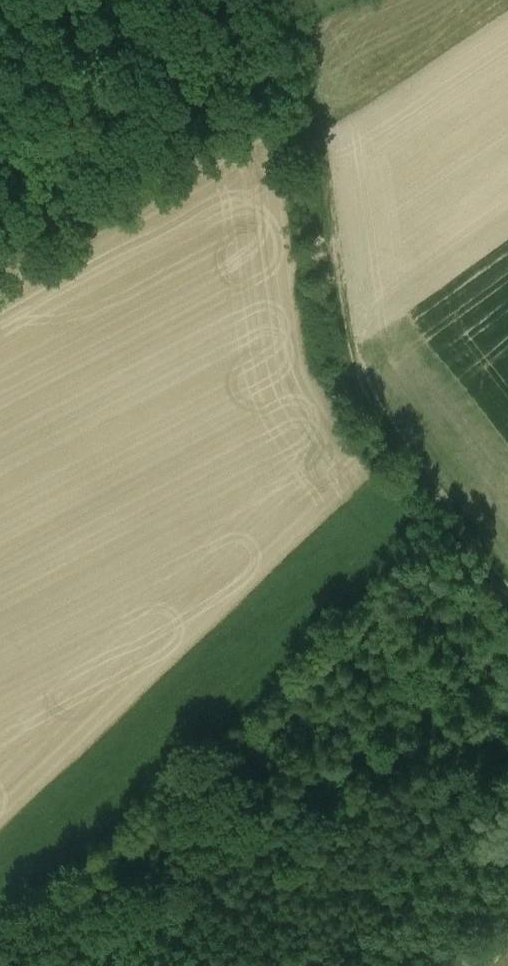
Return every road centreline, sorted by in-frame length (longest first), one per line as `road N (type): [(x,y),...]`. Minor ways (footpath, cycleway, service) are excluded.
road 1 (track): [(507,604),(335,382),(277,0)]

